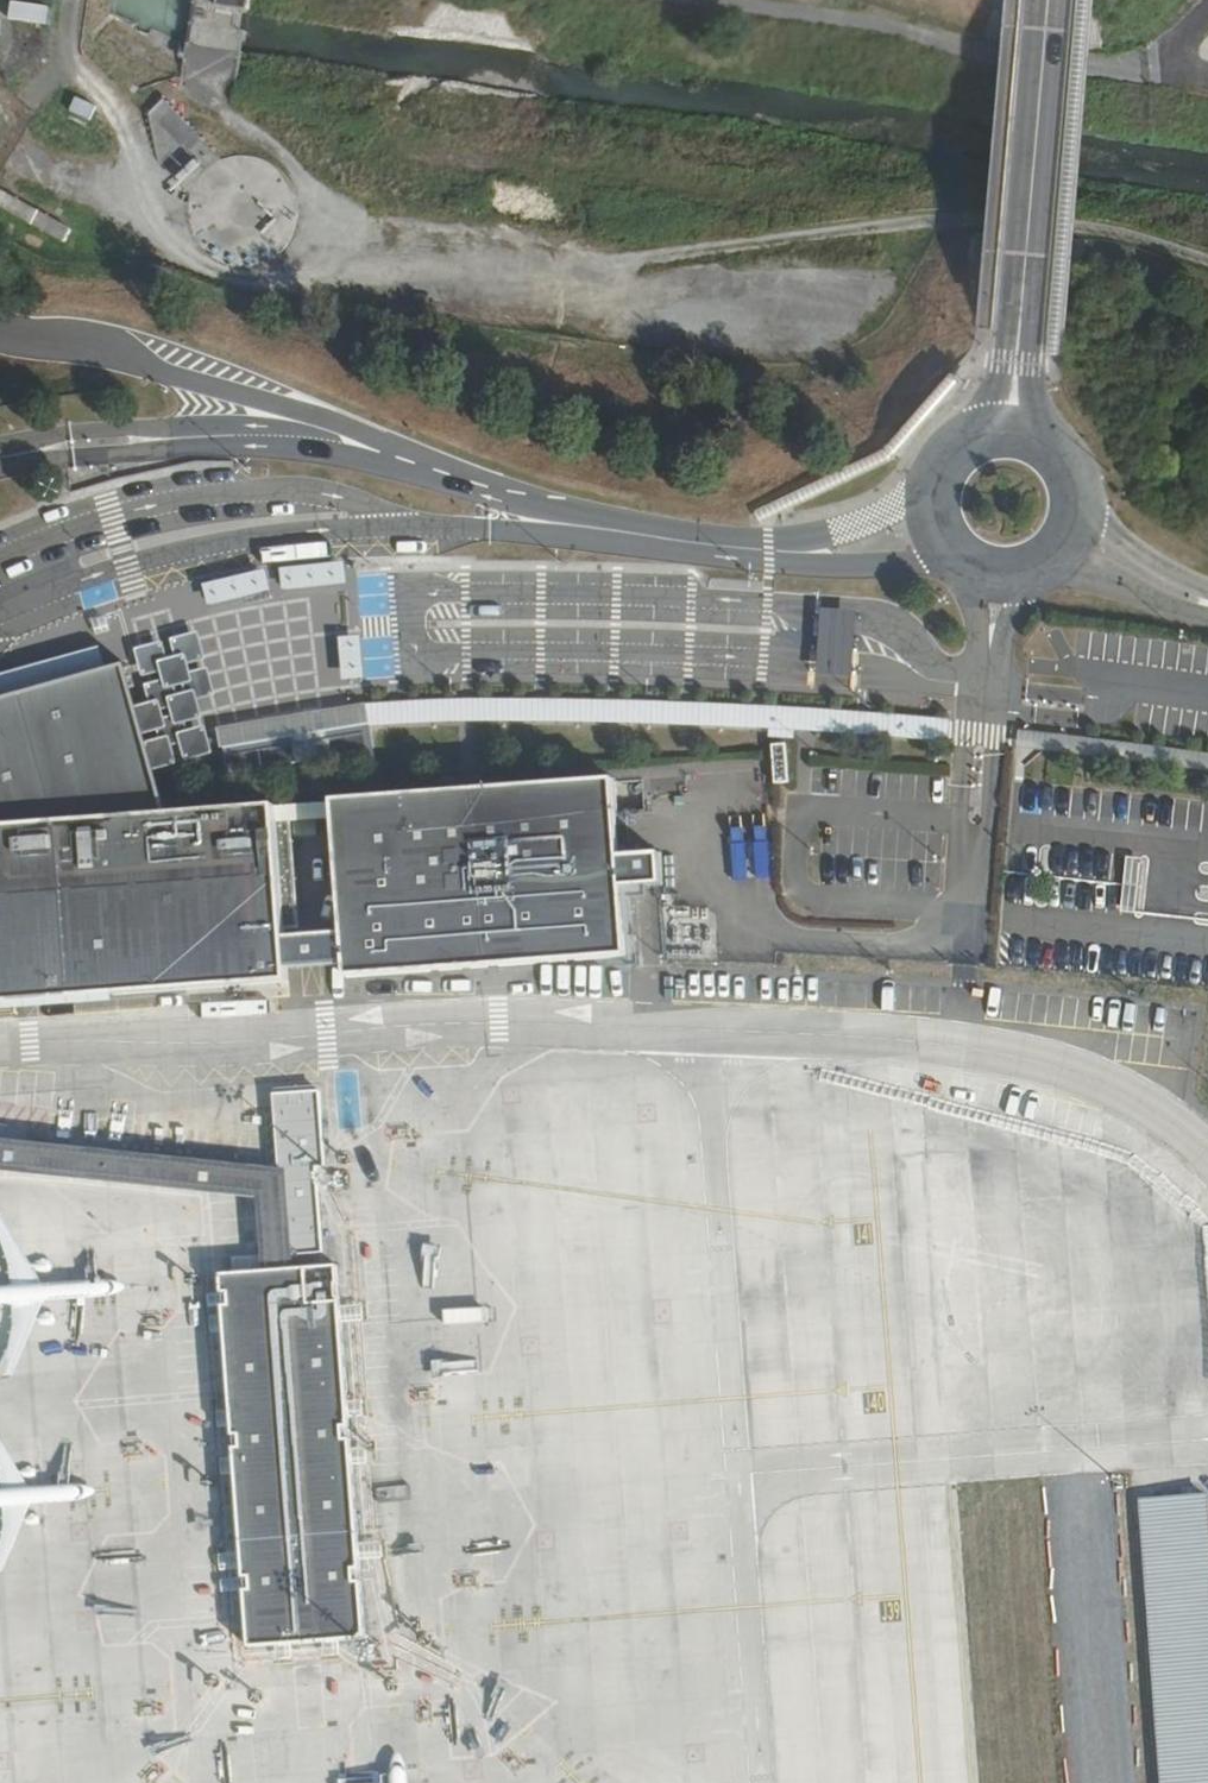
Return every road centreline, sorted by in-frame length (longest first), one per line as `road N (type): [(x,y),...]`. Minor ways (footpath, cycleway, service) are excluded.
road 1 (track): [(1207,262),(1095,229),(959,221),(623,260),(407,255),(244,273),(192,265),(152,205),(120,95),(64,67)]
road 2 (unclassified): [(1016,423),(971,430),(952,443),(928,481),(936,542),(970,573),(1018,580),(1059,559),(1074,541),(1084,491),(1061,446),(1040,431)]
road 3 (unclassified): [(1052,0),(1016,423)]

